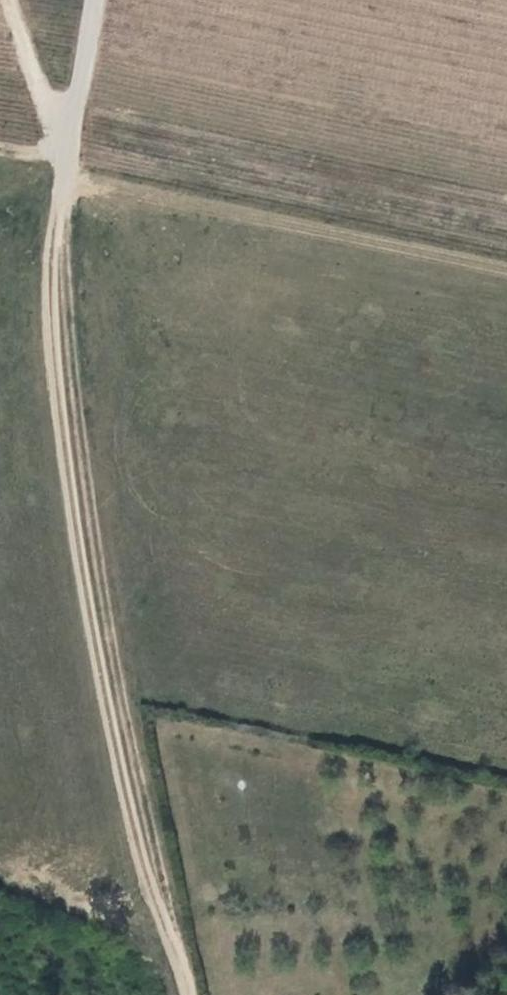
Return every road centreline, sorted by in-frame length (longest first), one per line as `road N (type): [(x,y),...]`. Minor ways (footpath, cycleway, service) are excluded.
road 1 (track): [(189,994),(130,812),(83,581),(51,333),(52,237),(65,179)]
road 2 (track): [(61,199),(84,462),(175,951)]
road 3 (track): [(65,179),(506,272)]
road 4 (track): [(65,179),(93,0)]
road 5 (track): [(8,0),(70,144)]

